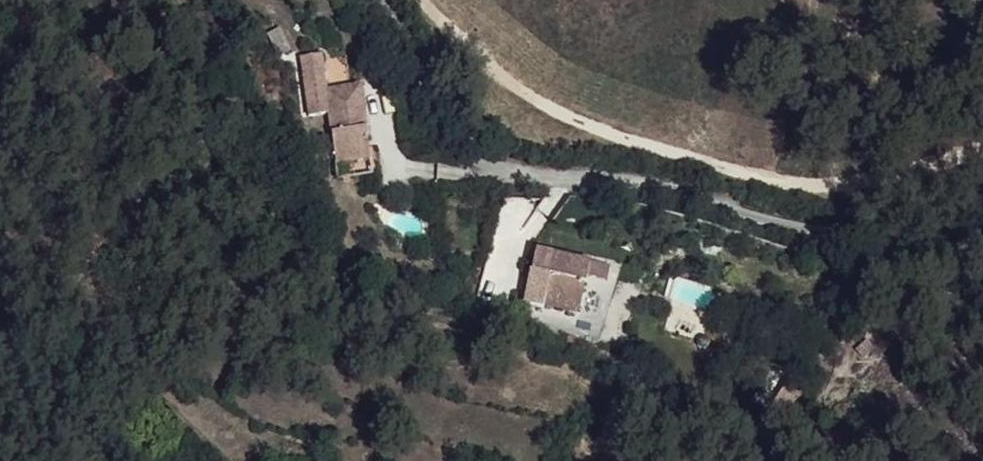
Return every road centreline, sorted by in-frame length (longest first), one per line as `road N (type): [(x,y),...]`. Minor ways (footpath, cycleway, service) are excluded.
road 1 (unclassified): [(369,0),(399,38),(433,126),(463,158),(497,171),(631,182),(796,228),(938,245),(982,238)]
road 2 (track): [(430,0),(498,71),(569,116),(670,152),(802,184),(982,156)]

